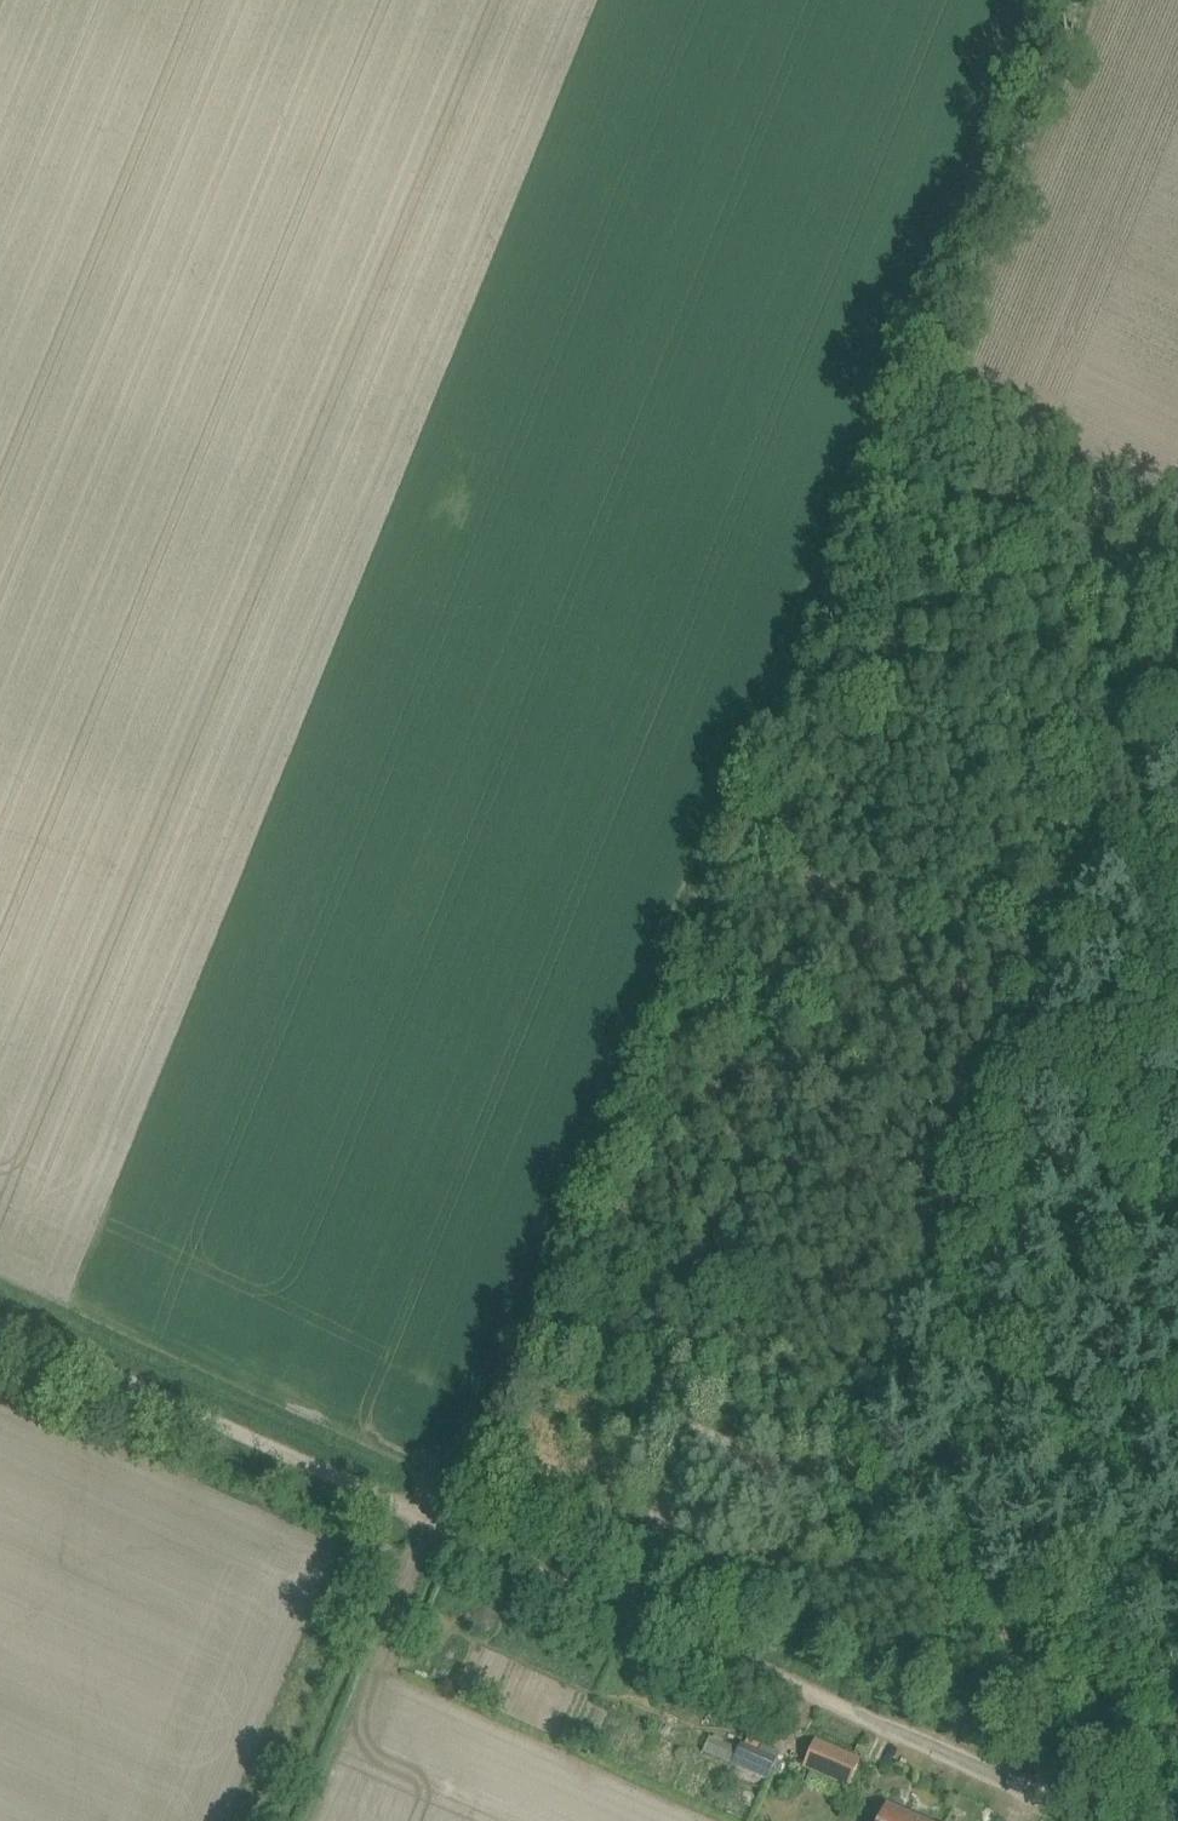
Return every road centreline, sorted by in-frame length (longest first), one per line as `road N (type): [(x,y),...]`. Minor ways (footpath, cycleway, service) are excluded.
road 1 (track): [(788,1674),(0,1324)]
road 2 (unclassified): [(1109,1820),(788,1674)]

